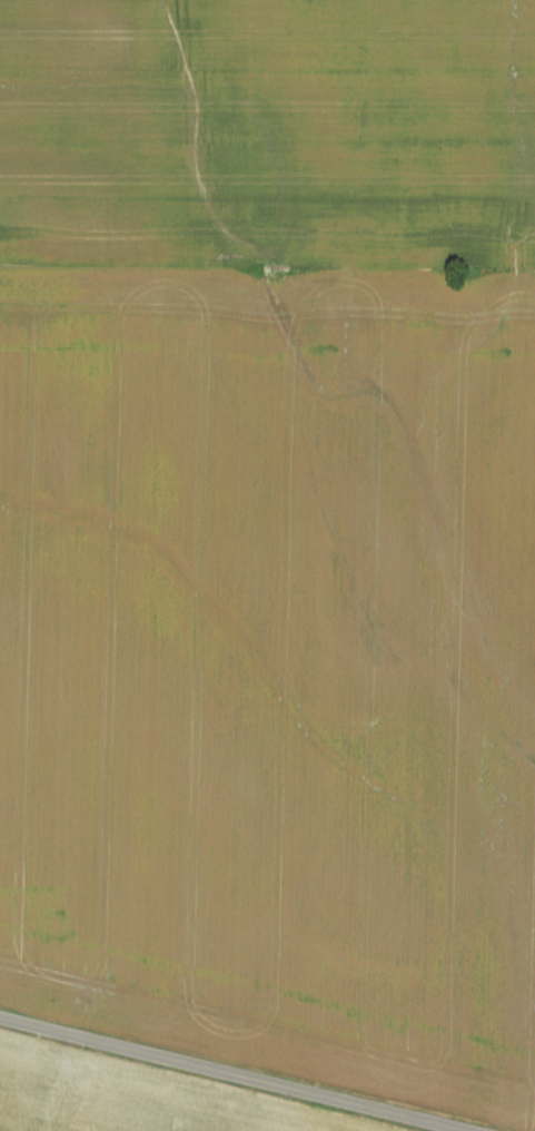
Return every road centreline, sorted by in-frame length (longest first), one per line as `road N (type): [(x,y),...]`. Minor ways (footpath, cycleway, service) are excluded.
road 1 (residential): [(478,1130),(0,1015)]

